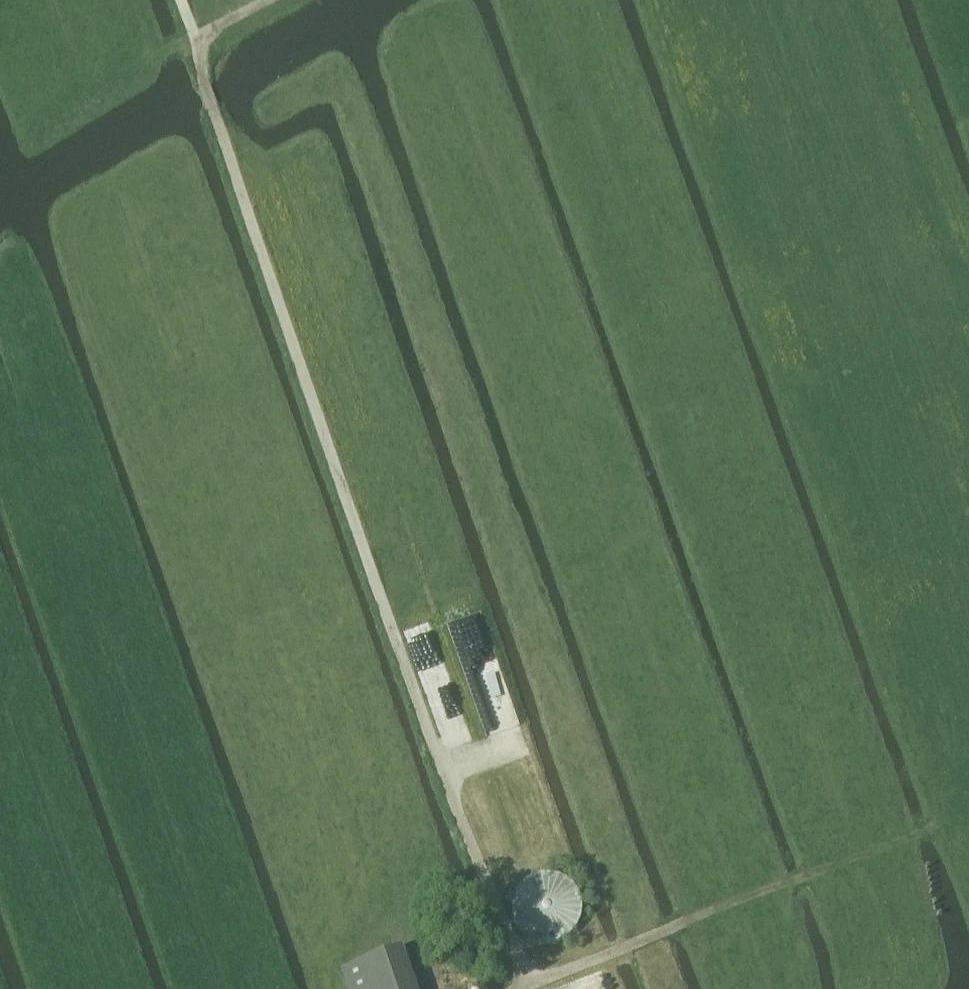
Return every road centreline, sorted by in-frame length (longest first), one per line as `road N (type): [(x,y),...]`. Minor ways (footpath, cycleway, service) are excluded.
road 1 (track): [(517,988),(526,982),(334,465),(181,0)]

